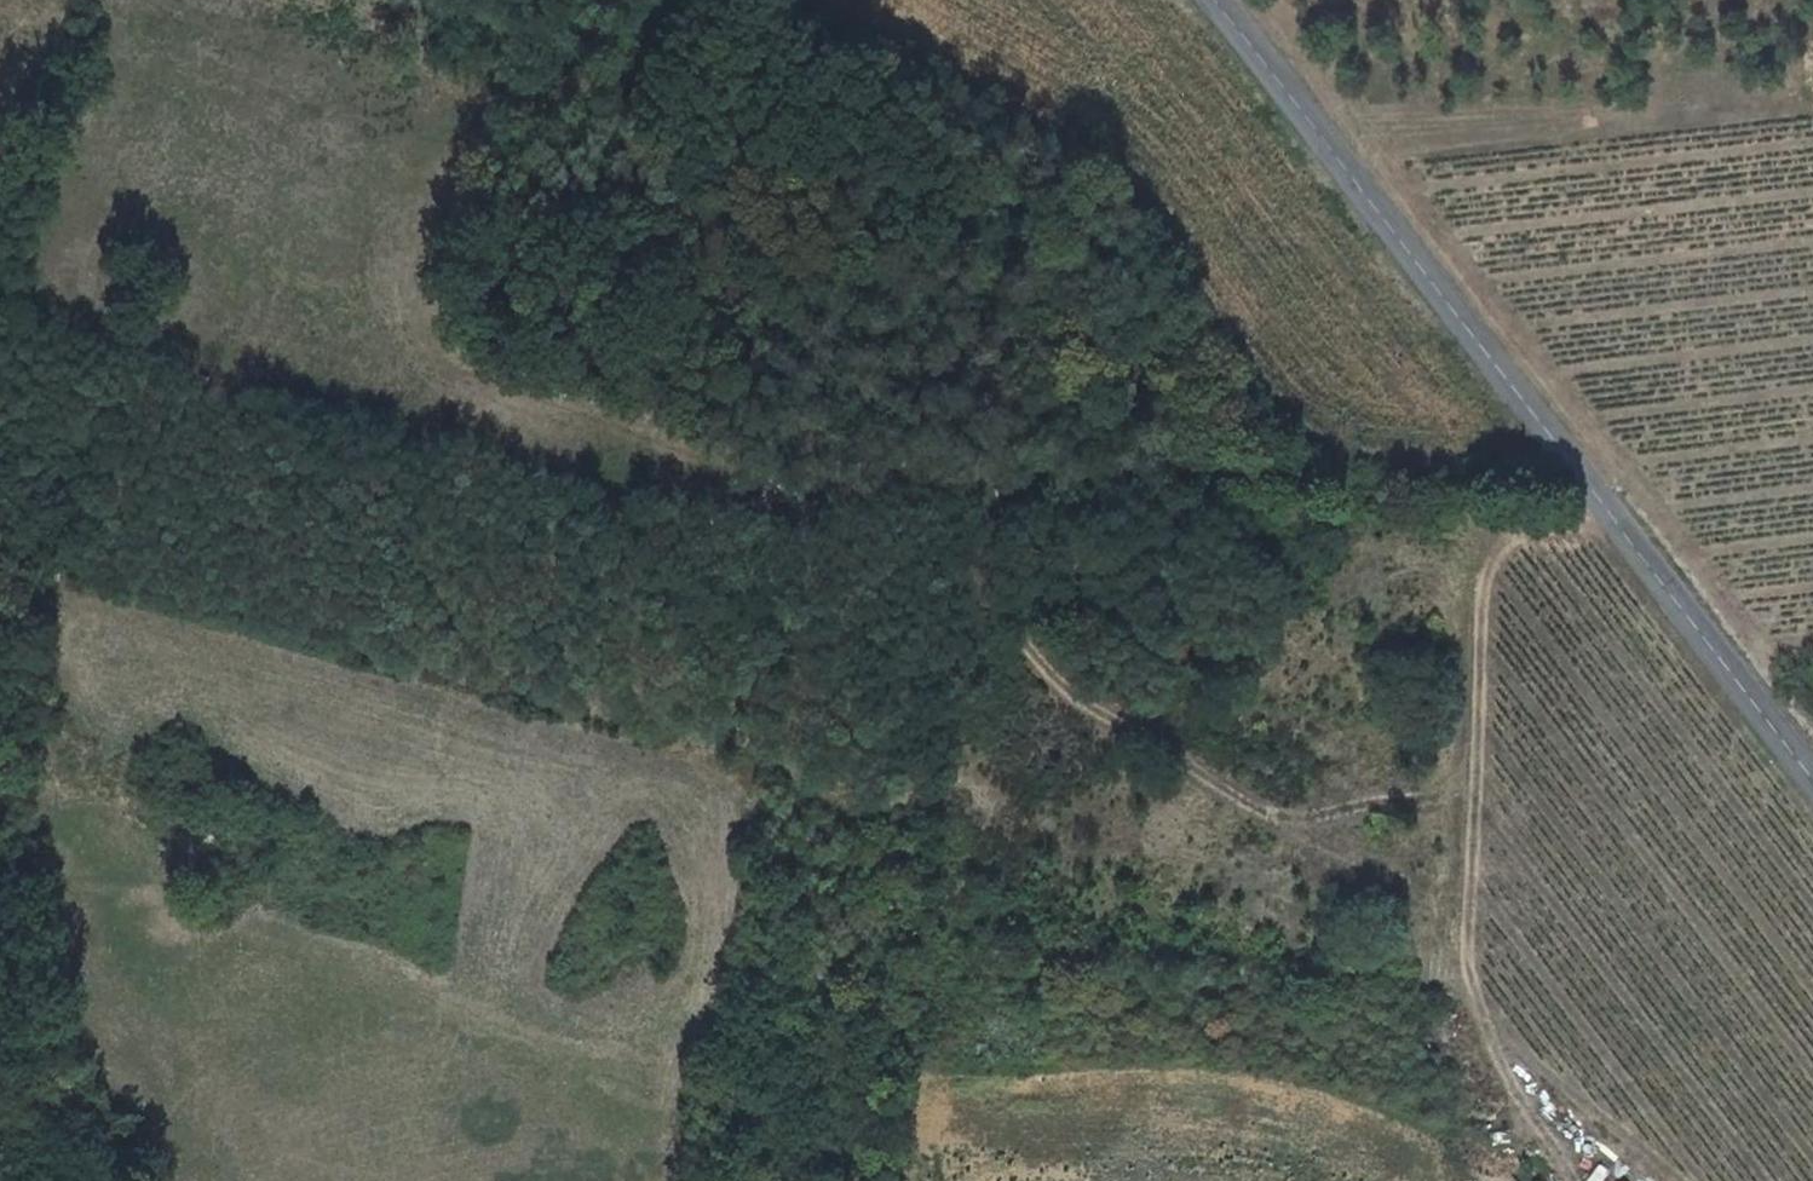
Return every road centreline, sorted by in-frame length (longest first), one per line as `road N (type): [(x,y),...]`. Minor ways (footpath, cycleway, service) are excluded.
road 1 (tertiary): [(1812,769),(1213,0)]
road 2 (track): [(130,1180),(105,1103),(0,1016)]

